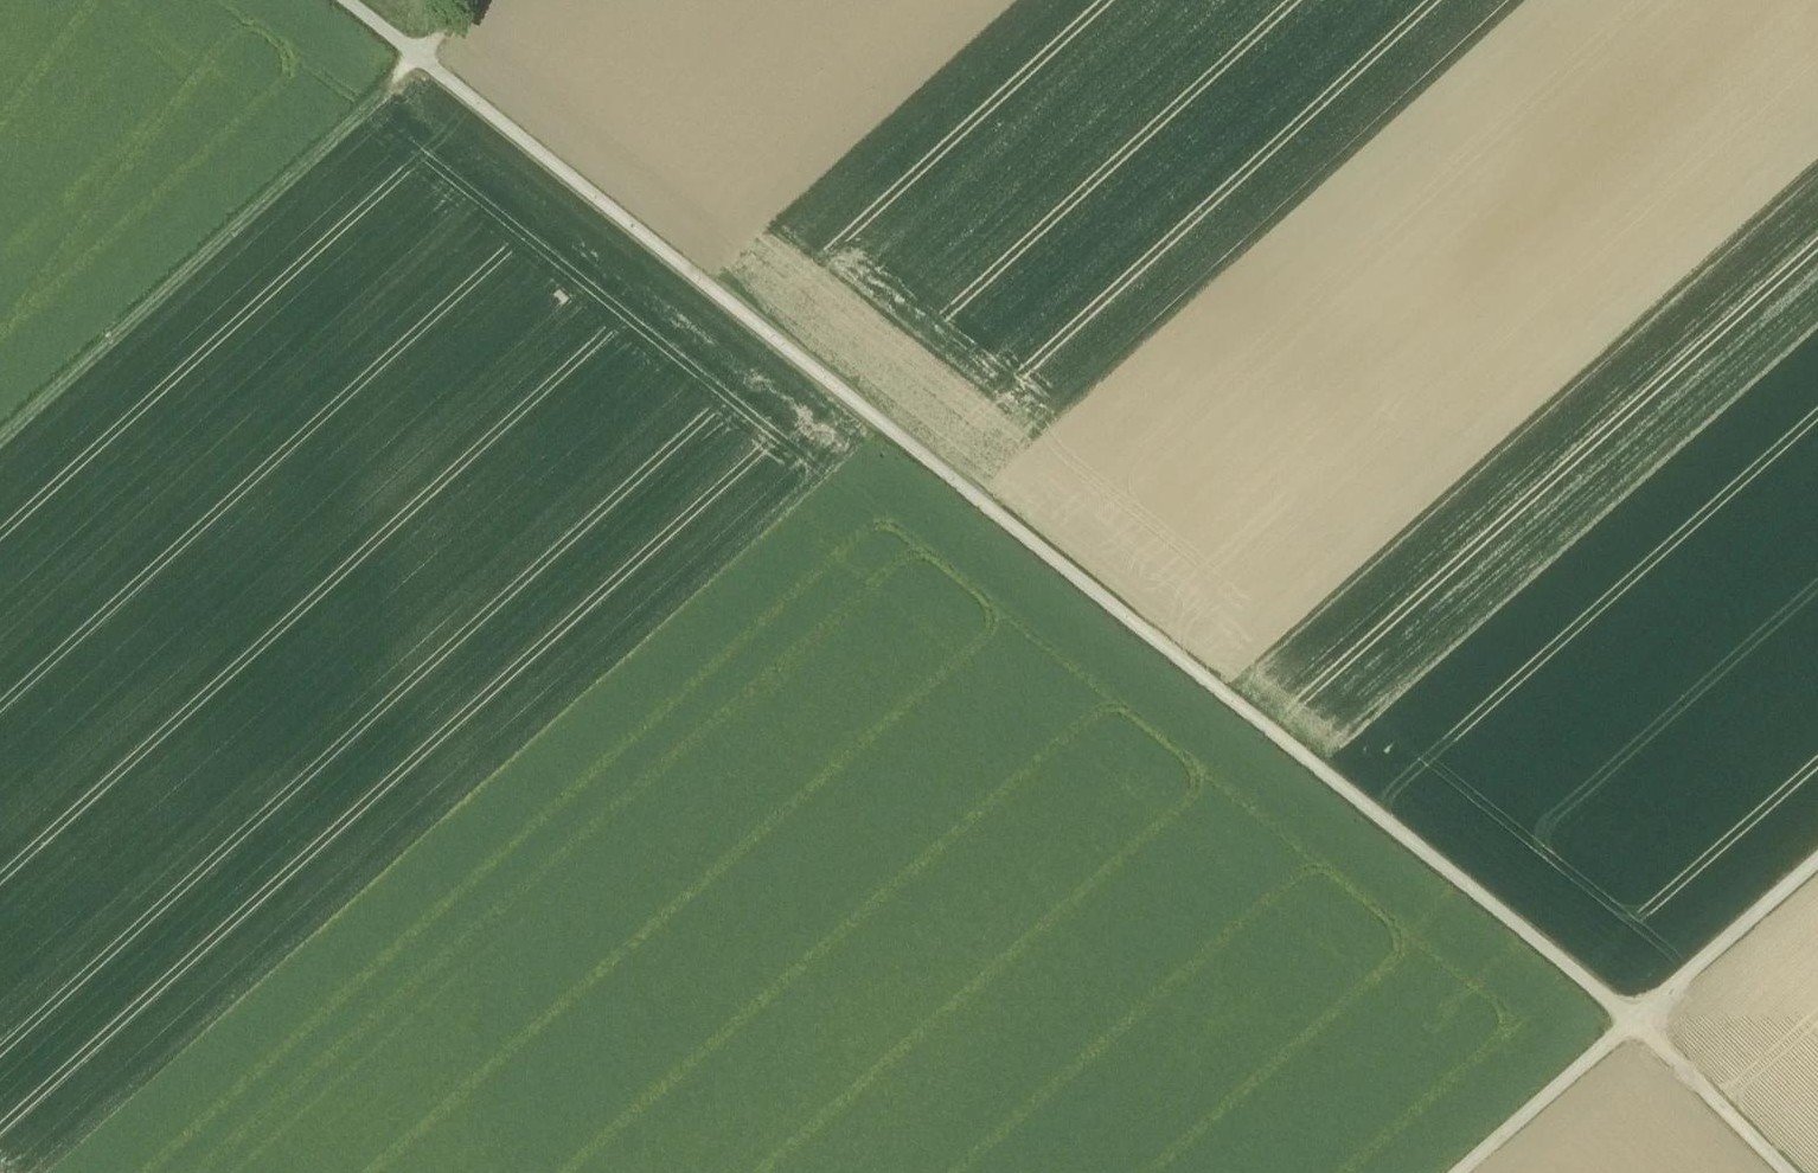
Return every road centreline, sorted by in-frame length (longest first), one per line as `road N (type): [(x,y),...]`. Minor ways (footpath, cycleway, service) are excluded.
road 1 (track): [(340,0),(1629,1020)]
road 2 (track): [(483,0),(0,442)]
road 3 (track): [(1629,1020),(1817,856)]
road 4 (track): [(1454,1172),(1629,1020)]
road 5 (track): [(1629,1020),(1784,1172)]

